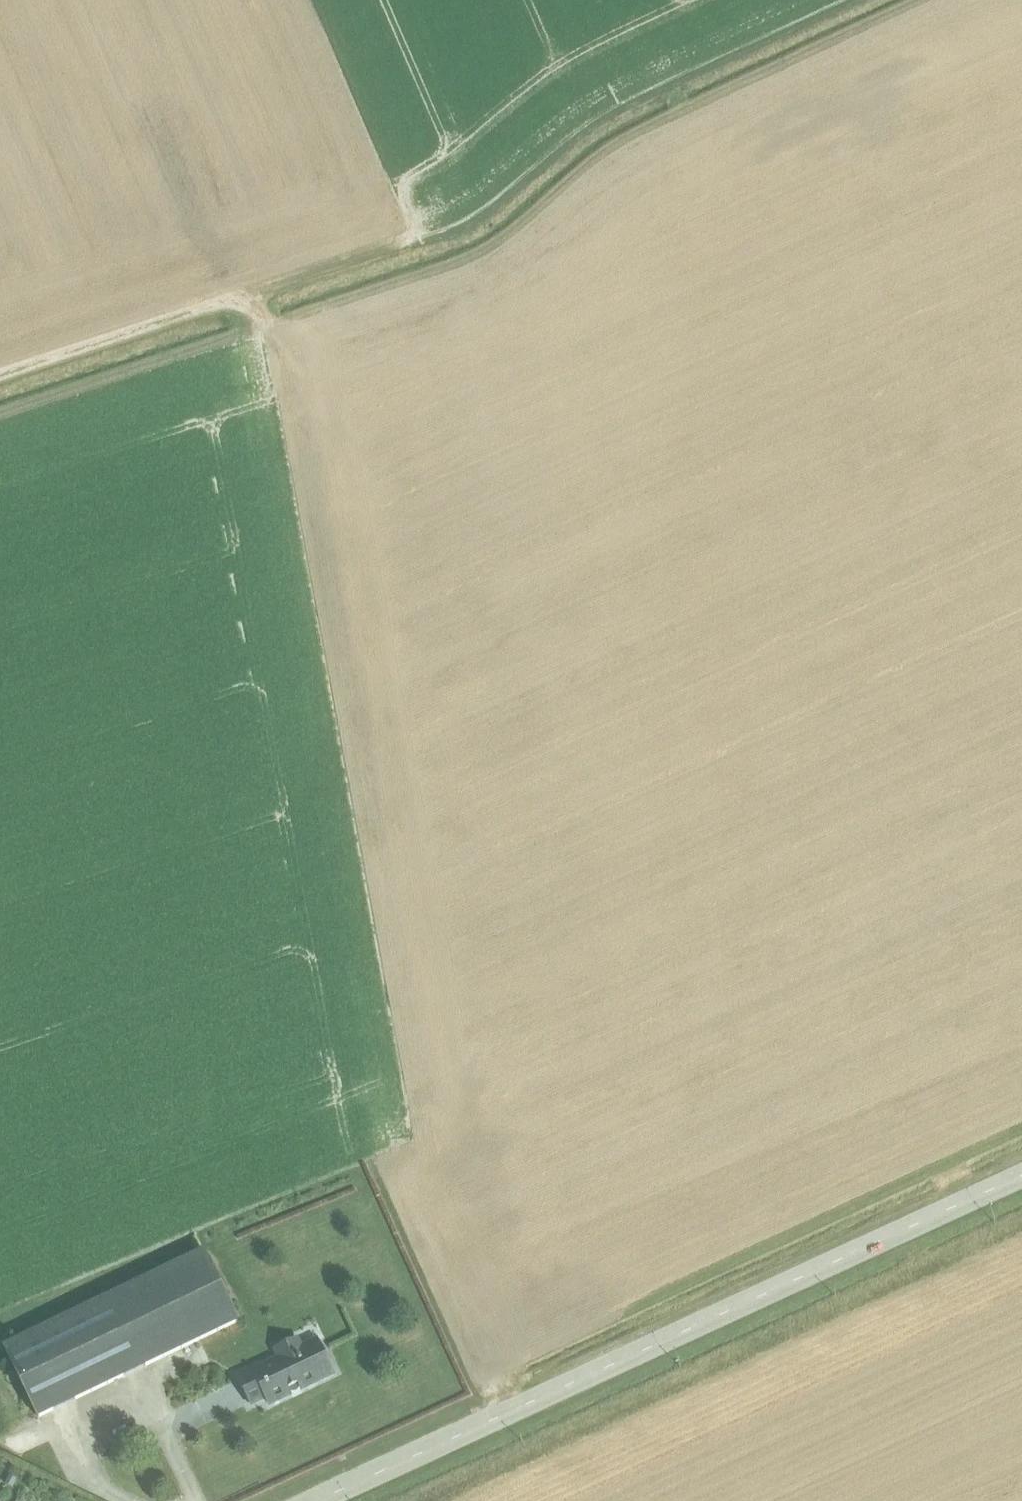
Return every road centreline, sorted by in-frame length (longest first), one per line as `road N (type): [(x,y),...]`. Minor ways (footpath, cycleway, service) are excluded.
road 1 (tertiary): [(322,1500),(1021,1173)]

